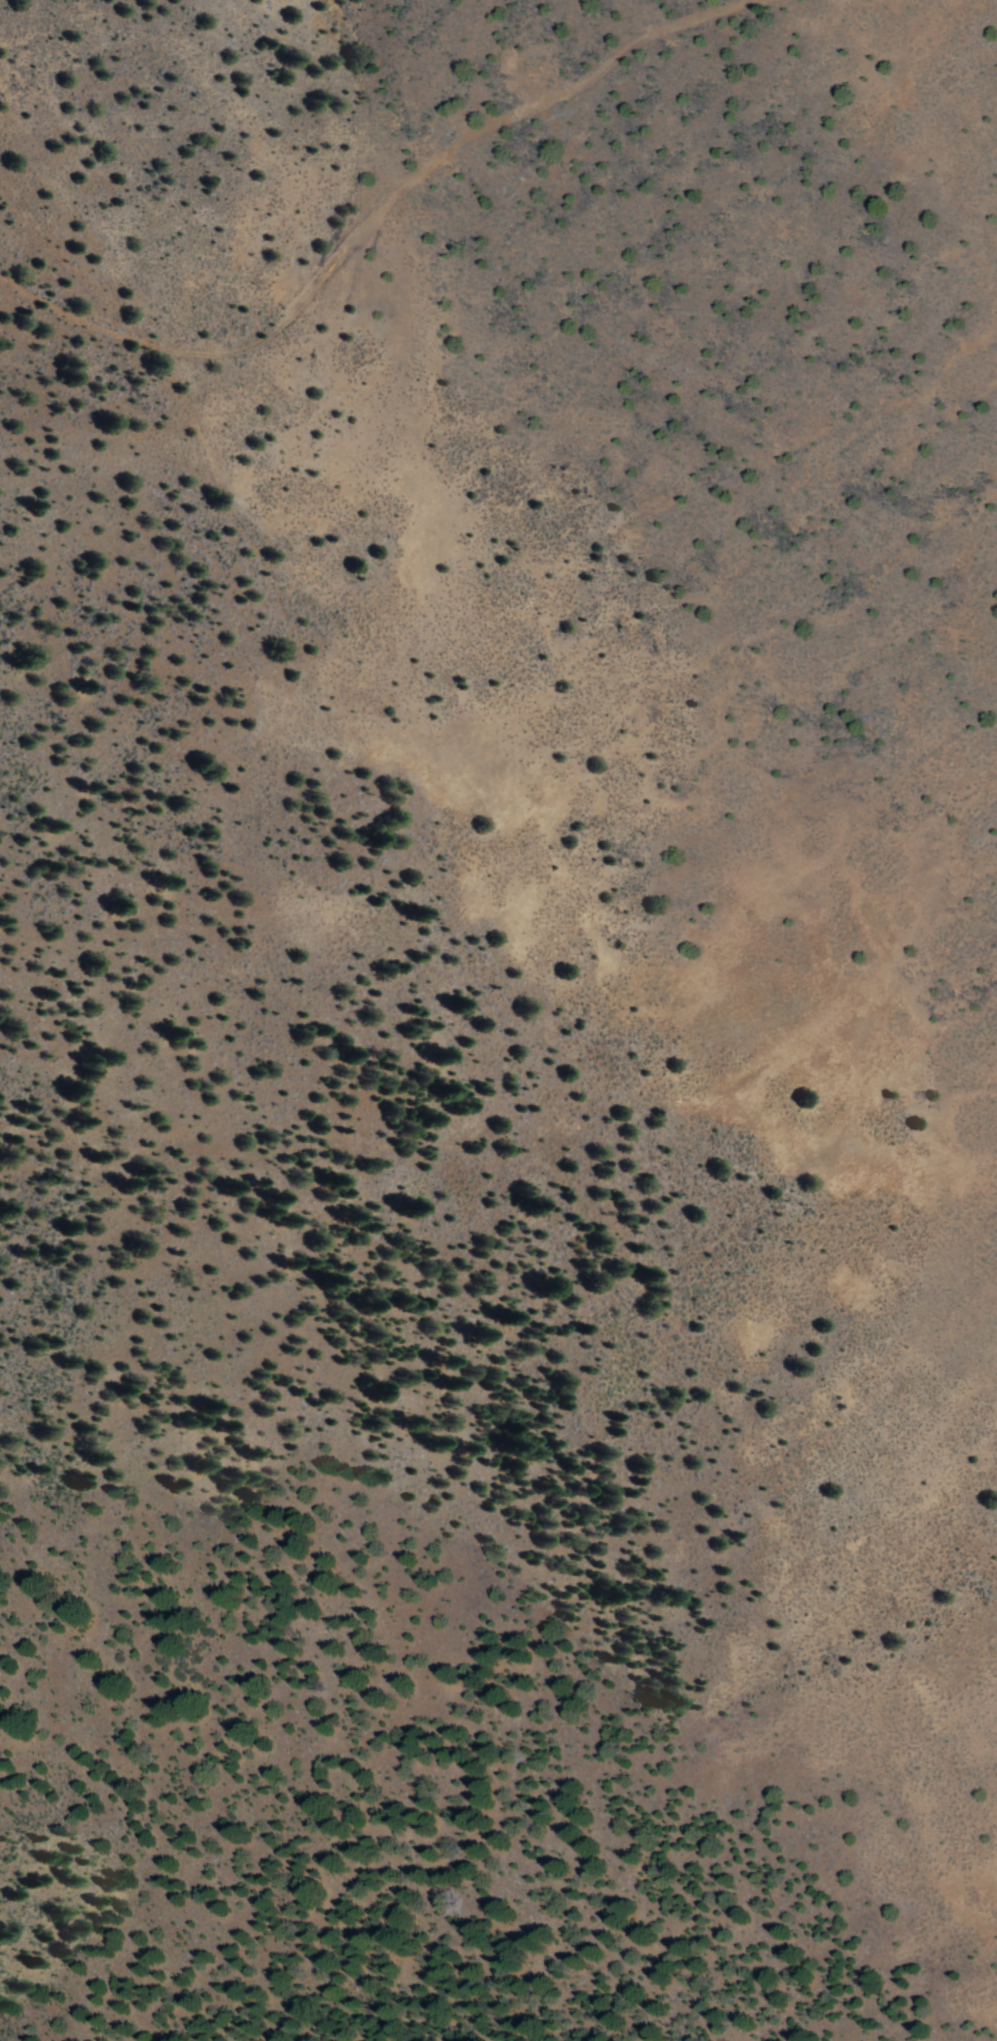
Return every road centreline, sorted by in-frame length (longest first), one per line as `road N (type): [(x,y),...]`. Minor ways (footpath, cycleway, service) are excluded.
road 1 (track): [(751,0),(633,43),(583,83),(480,129),(391,195),(287,328),(247,349),(211,353),(139,337),(79,315),(0,267)]

